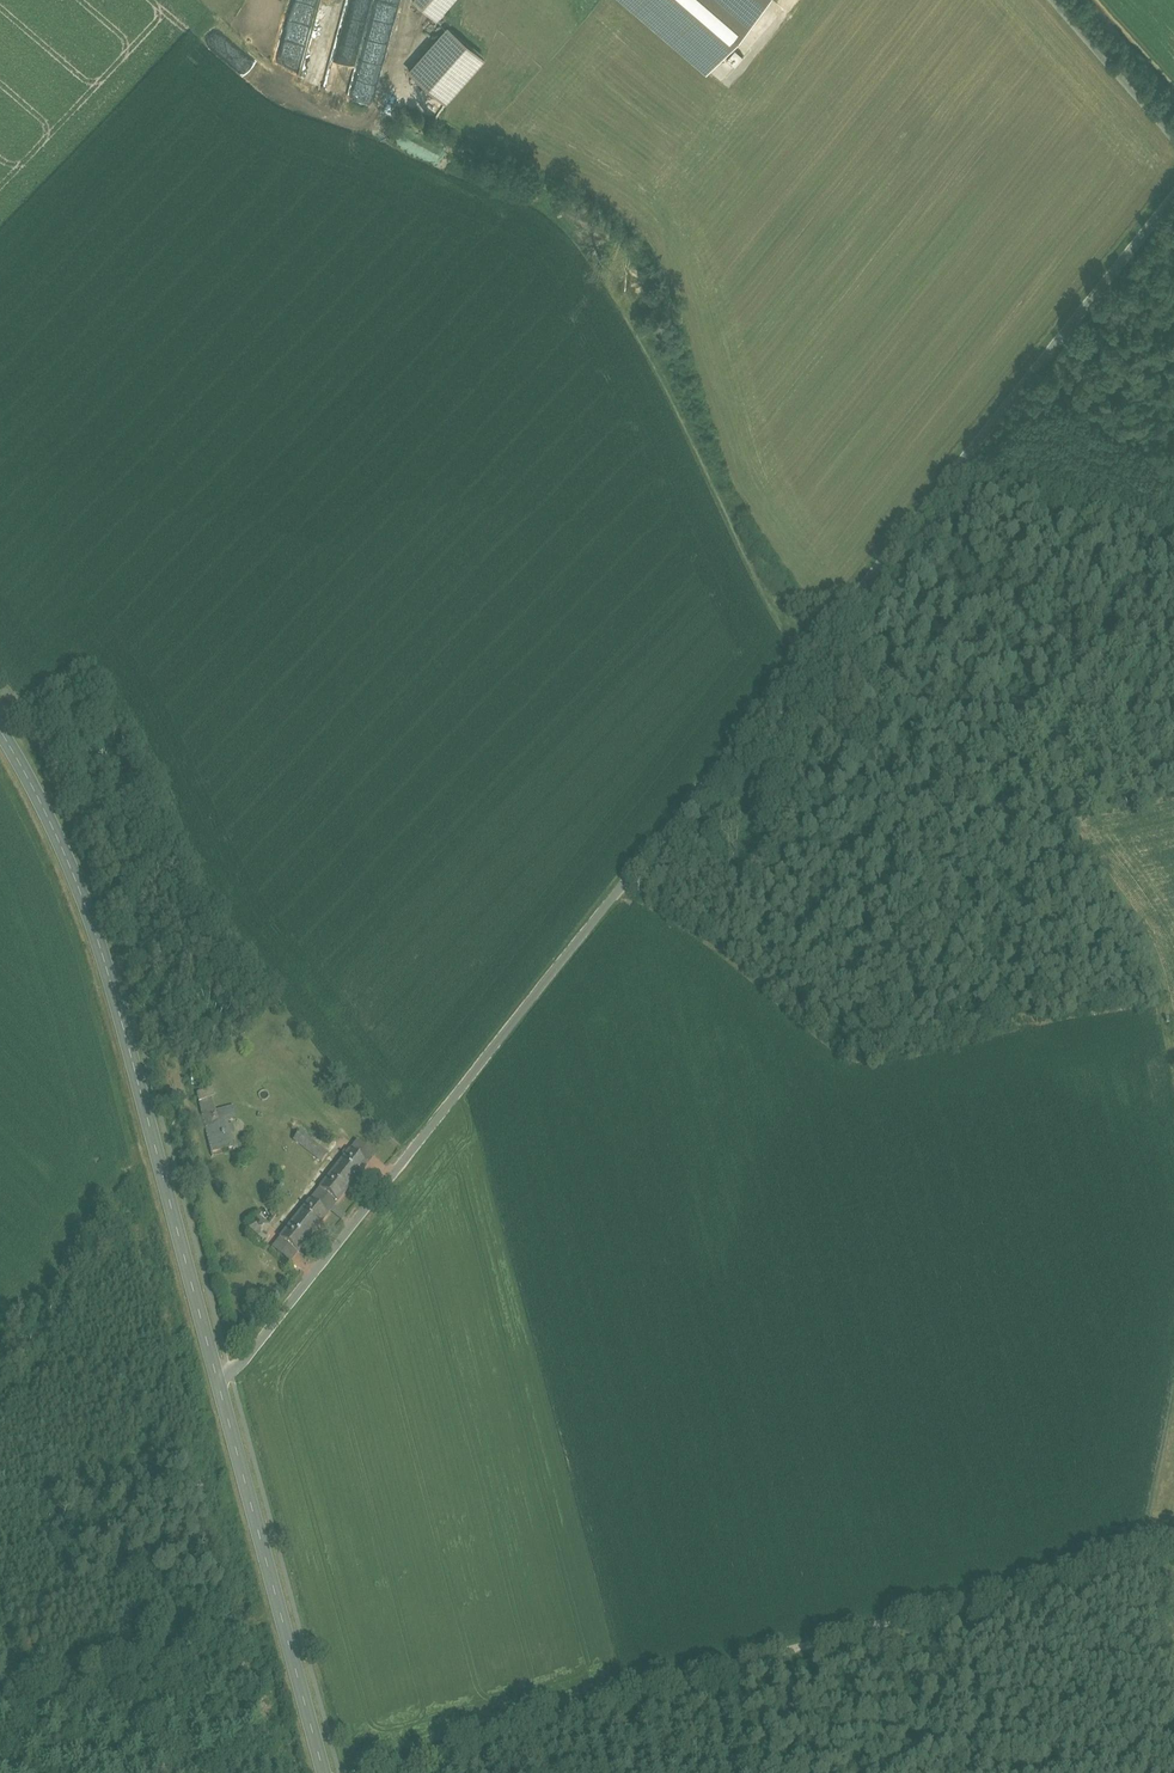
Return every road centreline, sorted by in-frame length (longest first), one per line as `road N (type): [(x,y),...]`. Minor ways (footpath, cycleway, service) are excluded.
road 1 (unclassified): [(219,1373),(231,1369),(1173,196)]
road 2 (unclassified): [(361,1772),(1173,1539)]
road 3 (secondary): [(0,714),(92,899),(219,1373)]
road 4 (track): [(841,615),(1023,757),(1129,885),(1173,1002)]
road 5 (secondary): [(219,1373),(328,1772)]
road 6 (unclassified): [(1062,0),(1173,129)]

